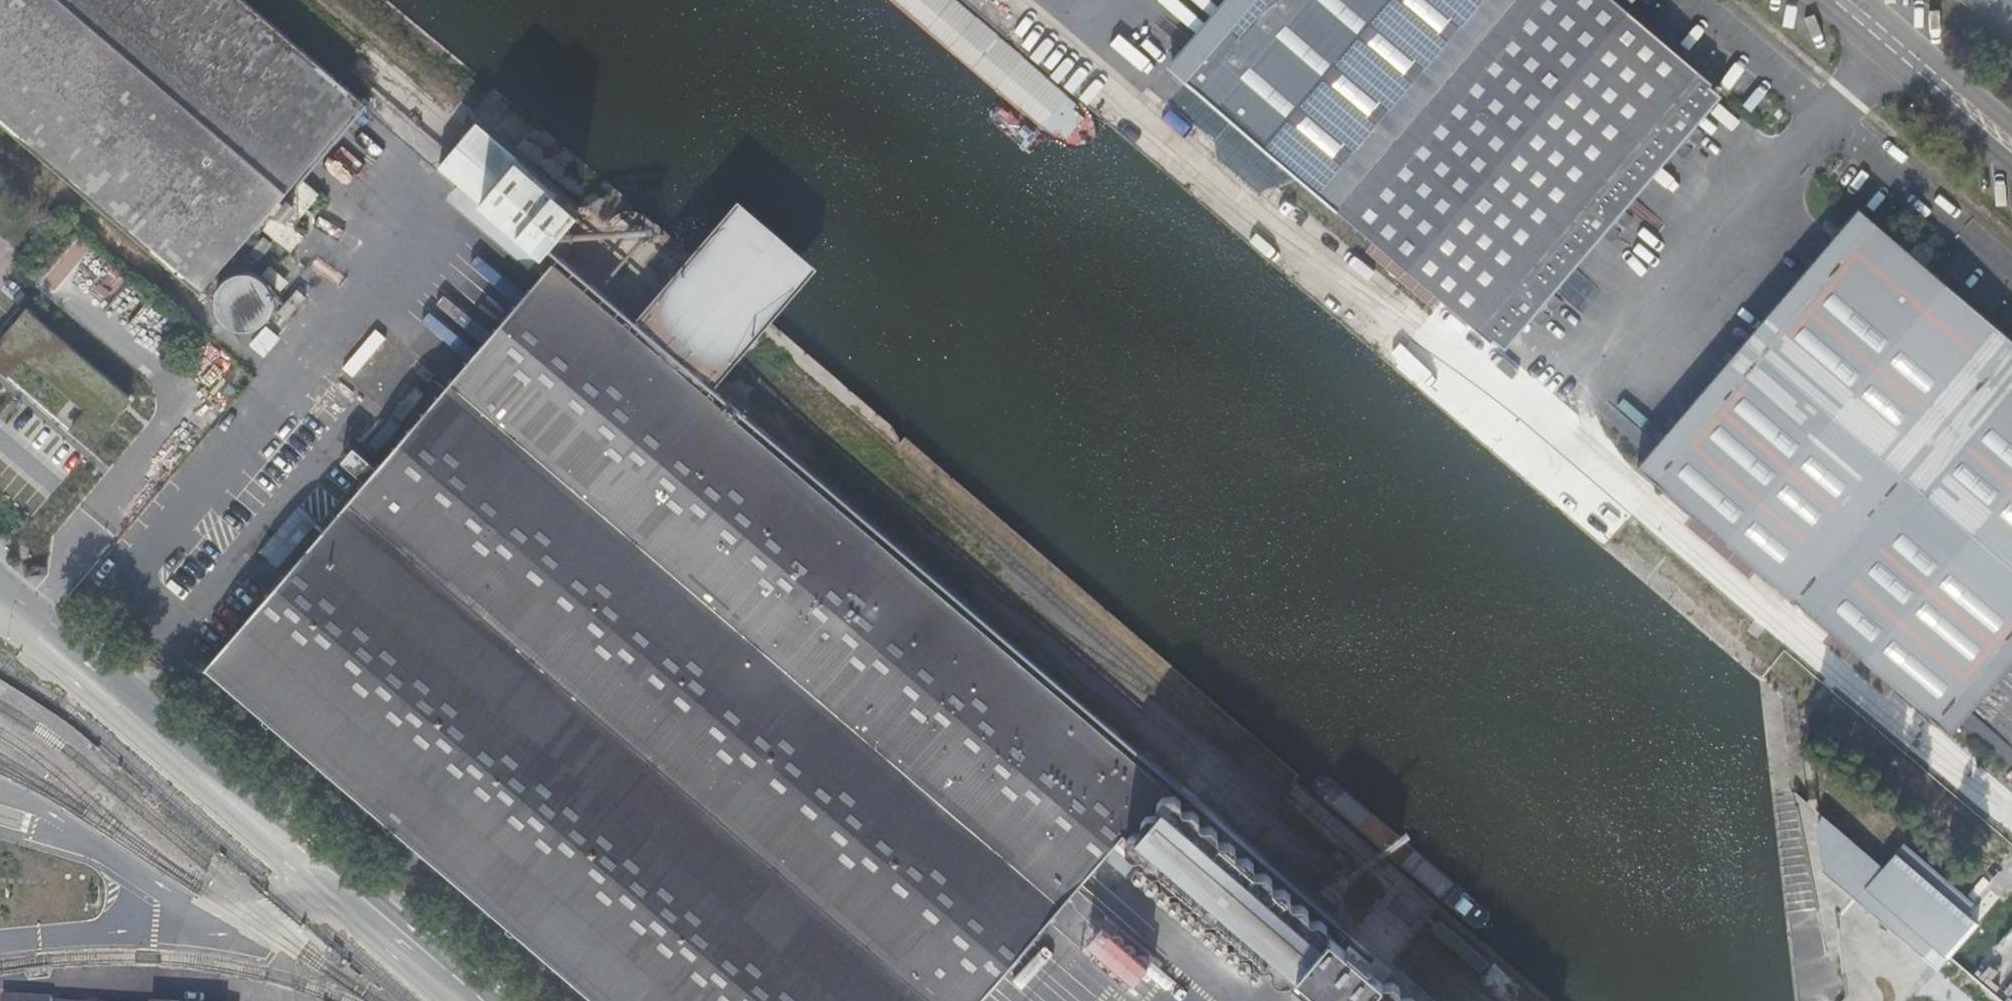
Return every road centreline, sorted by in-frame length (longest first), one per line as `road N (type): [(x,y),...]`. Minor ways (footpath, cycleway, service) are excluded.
road 1 (unclassified): [(470,1000),(0,596)]
road 2 (unclassified): [(2011,145),(1841,0)]

